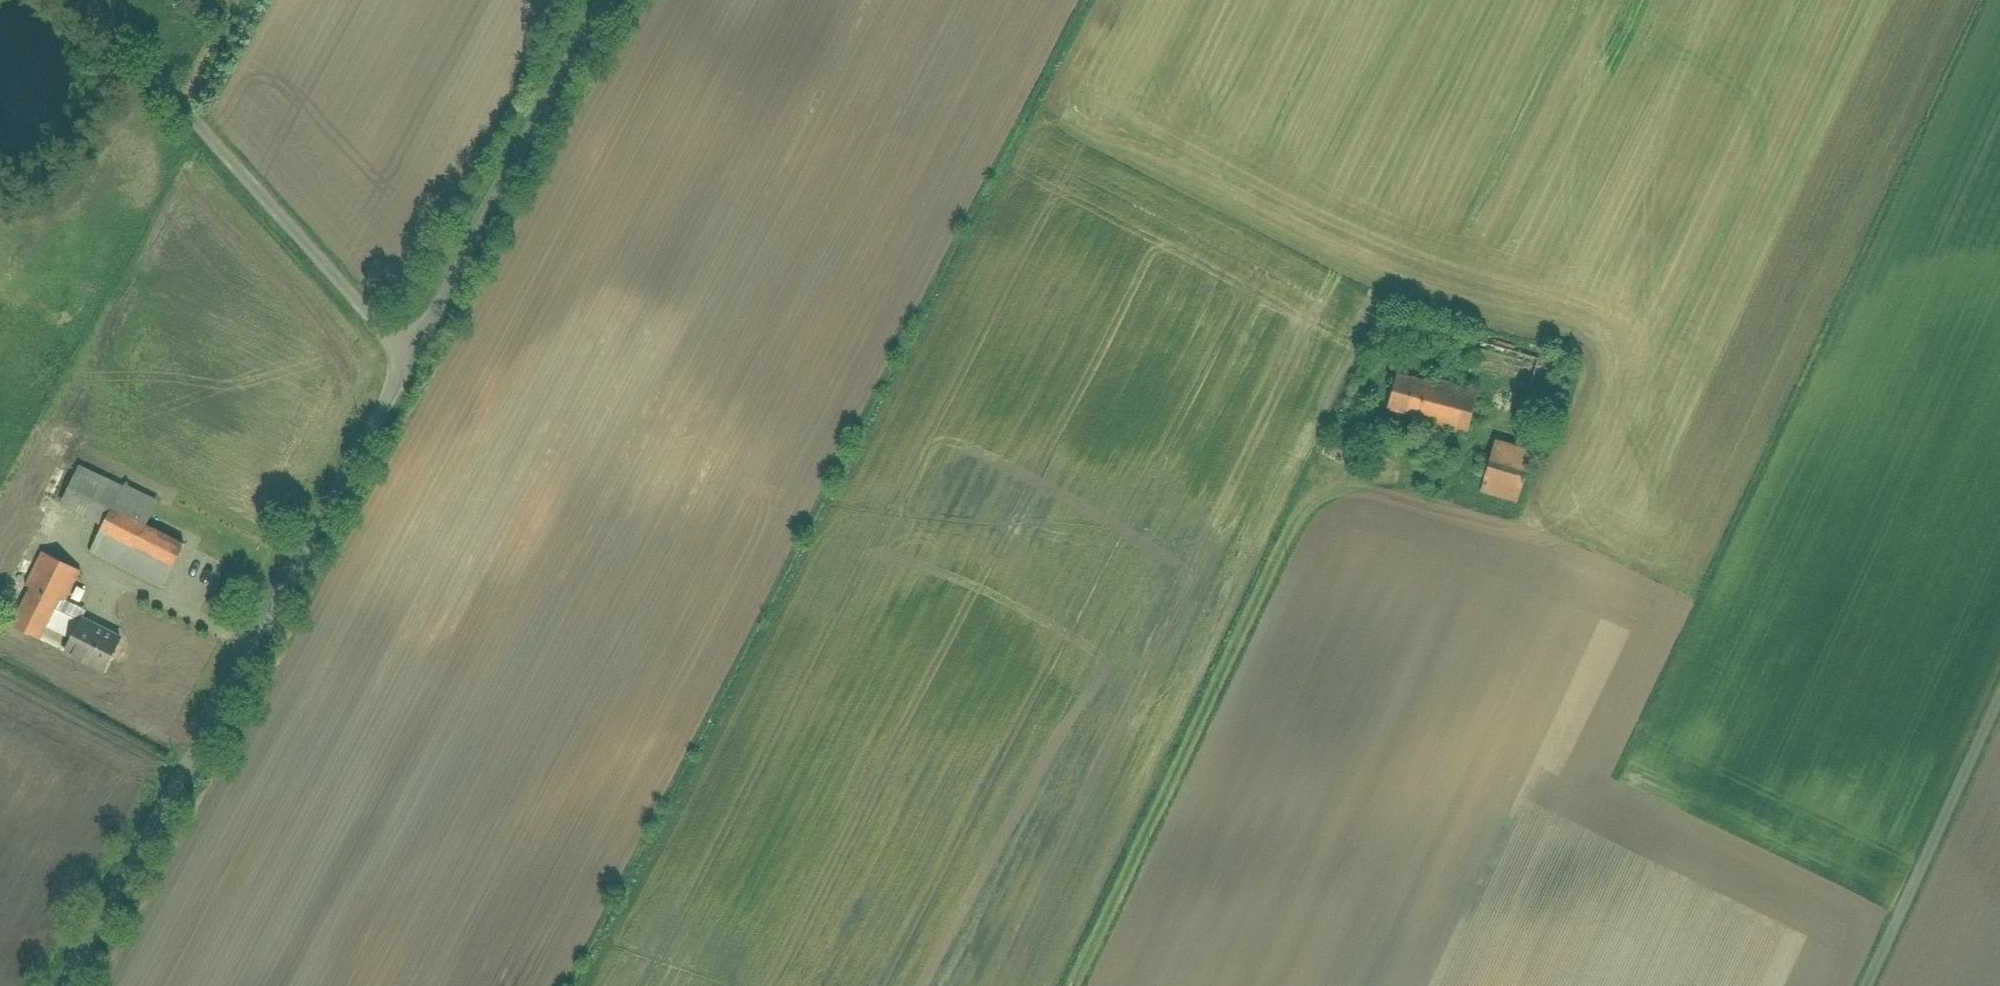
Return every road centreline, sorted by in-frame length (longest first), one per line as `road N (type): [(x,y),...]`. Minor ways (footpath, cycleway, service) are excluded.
road 1 (unclassified): [(415,365),(192,778),(69,985)]
road 2 (unclassified): [(415,365),(86,0)]
road 3 (unclassified): [(612,0),(415,365)]

